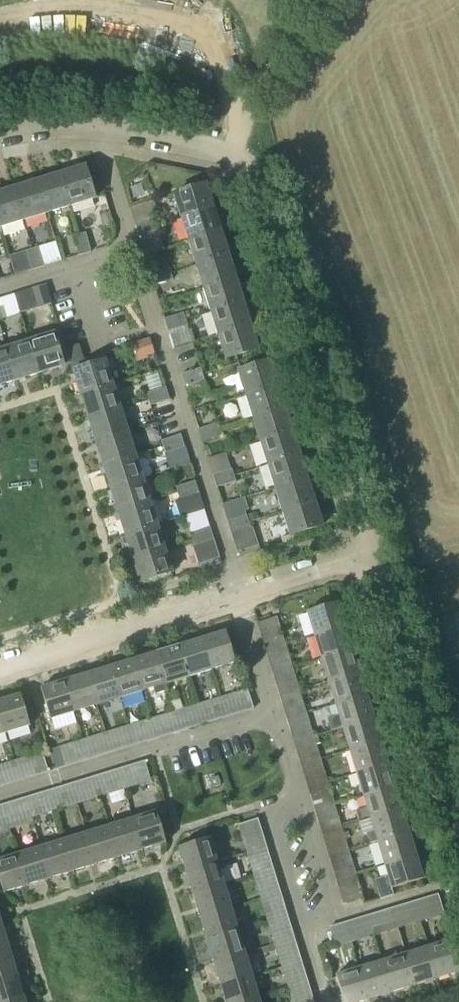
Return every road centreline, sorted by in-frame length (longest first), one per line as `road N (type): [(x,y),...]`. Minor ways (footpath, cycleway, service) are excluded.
road 1 (residential): [(371,560),(252,175),(233,154),(202,146),(53,131),(0,139)]
road 2 (residential): [(0,670),(371,560)]
road 3 (residential): [(458,835),(371,560)]

